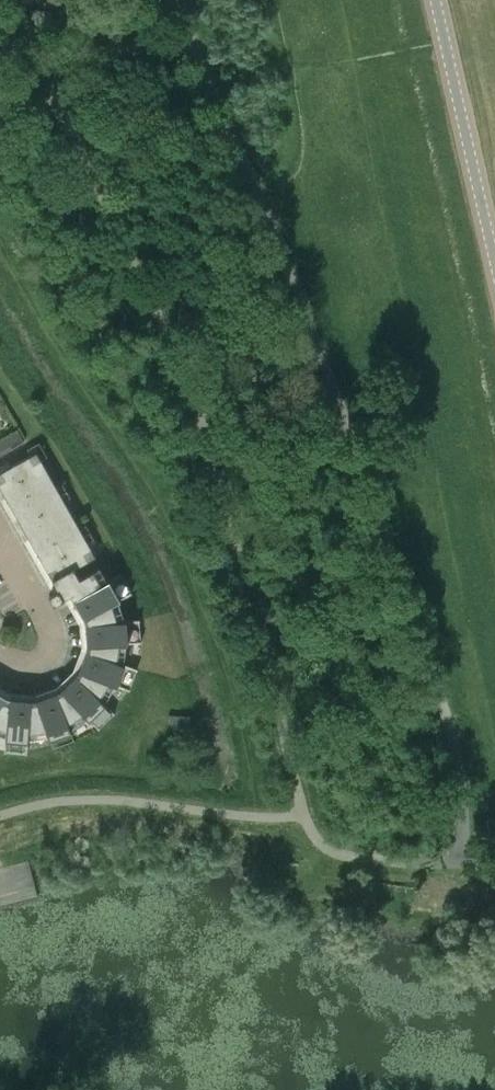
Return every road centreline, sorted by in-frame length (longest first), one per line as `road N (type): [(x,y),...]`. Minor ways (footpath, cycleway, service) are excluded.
road 1 (tertiary): [(494,263),(436,0)]
road 2 (residential): [(0,541),(45,621),(49,647),(36,666),(0,664)]

